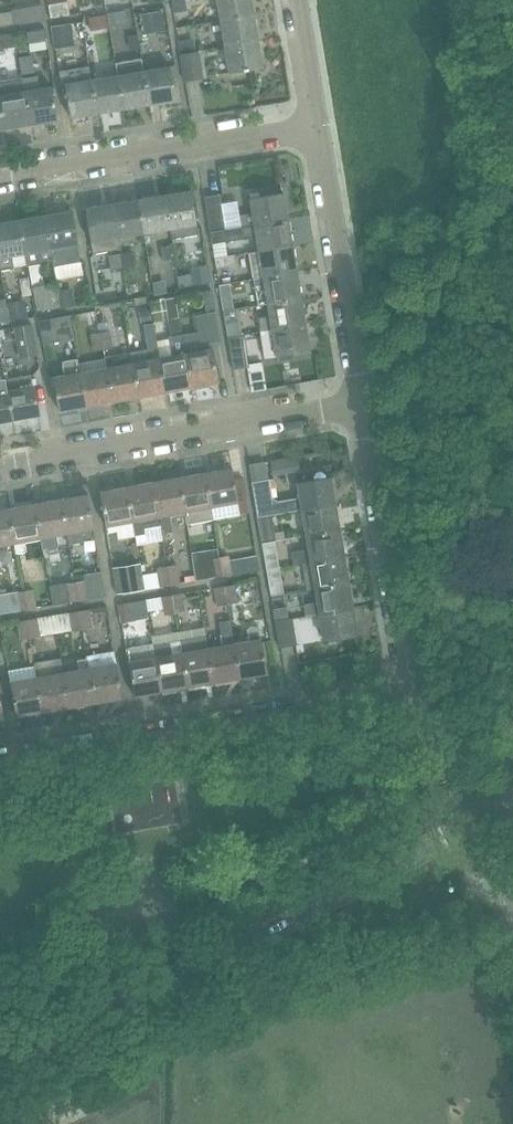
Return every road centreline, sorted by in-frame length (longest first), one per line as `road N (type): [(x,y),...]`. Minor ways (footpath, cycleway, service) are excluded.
road 1 (tertiary): [(0,1073),(476,824)]
road 2 (residential): [(0,757),(405,688)]
road 3 (residential): [(0,471),(359,407)]
road 4 (residential): [(0,181),(315,128)]
road 5 (residential): [(405,688),(359,407)]
road 6 (residential): [(359,407),(315,128)]
road 7 (residential): [(476,824),(405,688)]
road 8 (residential): [(315,128),(294,0)]

